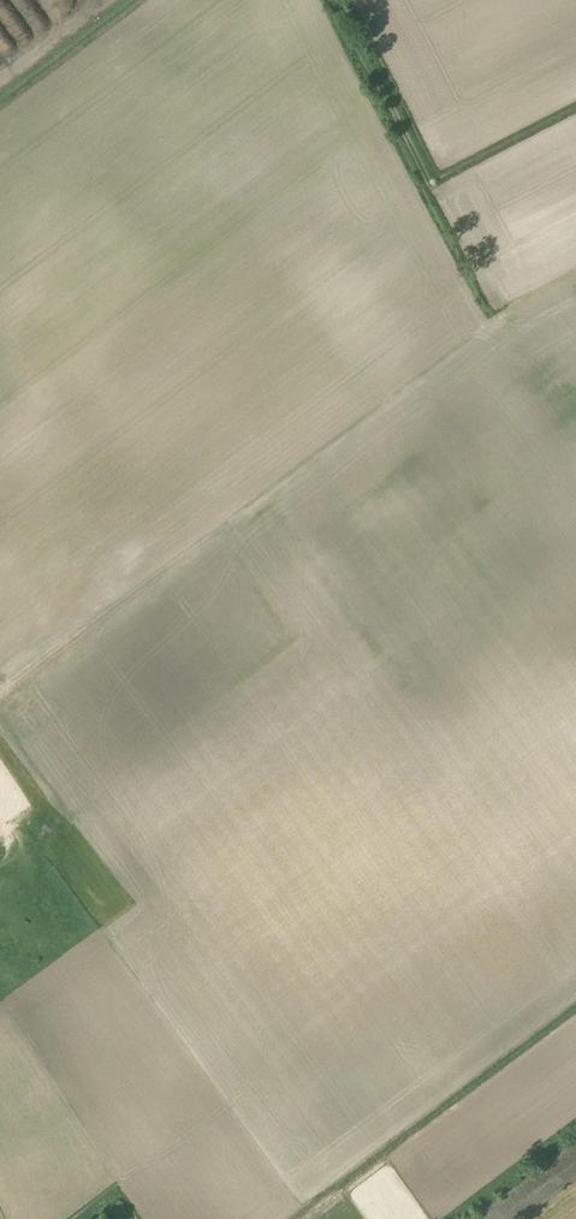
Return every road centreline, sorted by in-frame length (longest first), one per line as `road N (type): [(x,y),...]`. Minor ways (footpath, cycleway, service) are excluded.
road 1 (track): [(0,700),(497,321),(331,0)]

